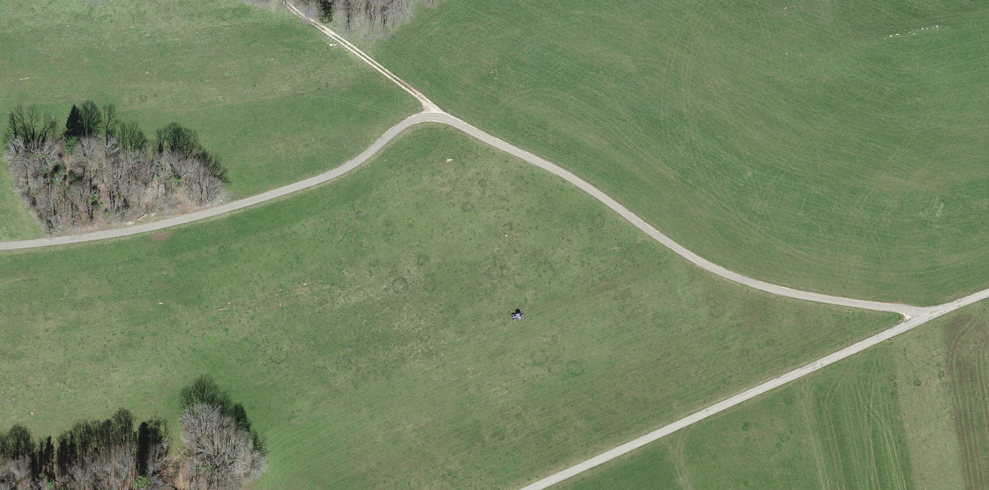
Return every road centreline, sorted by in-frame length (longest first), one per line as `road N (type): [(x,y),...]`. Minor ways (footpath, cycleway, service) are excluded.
road 1 (track): [(0,249),(103,241),(318,184),(355,167),(426,109),(615,204),(733,281),(932,315)]
road 2 (unclassified): [(528,489),(988,293)]
road 3 (track): [(426,109),(285,0)]

